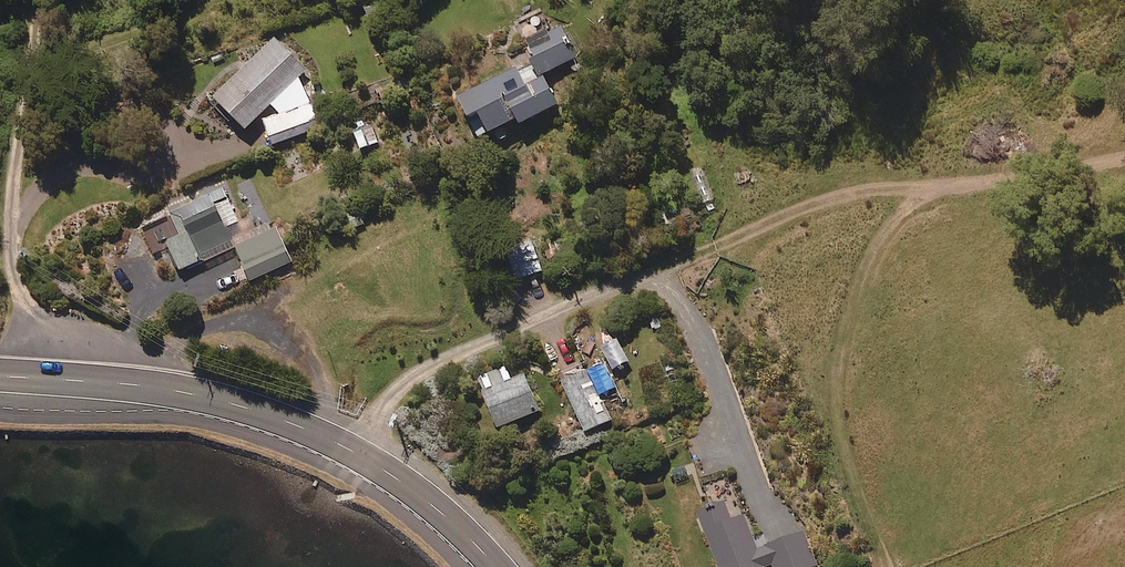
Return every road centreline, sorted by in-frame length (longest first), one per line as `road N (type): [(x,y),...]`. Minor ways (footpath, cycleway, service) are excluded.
road 1 (unclassified): [(361,456),(383,404),(435,362),(841,194),(920,185)]
road 2 (unclassified): [(920,185),(869,264),(838,363),(843,431),(883,566)]
road 3 (secondary): [(0,375),(167,388),(239,405),(361,456)]
road 4 (unclassified): [(920,185),(1124,156)]
road 5 (secondary): [(361,456),(460,528),(496,566)]

